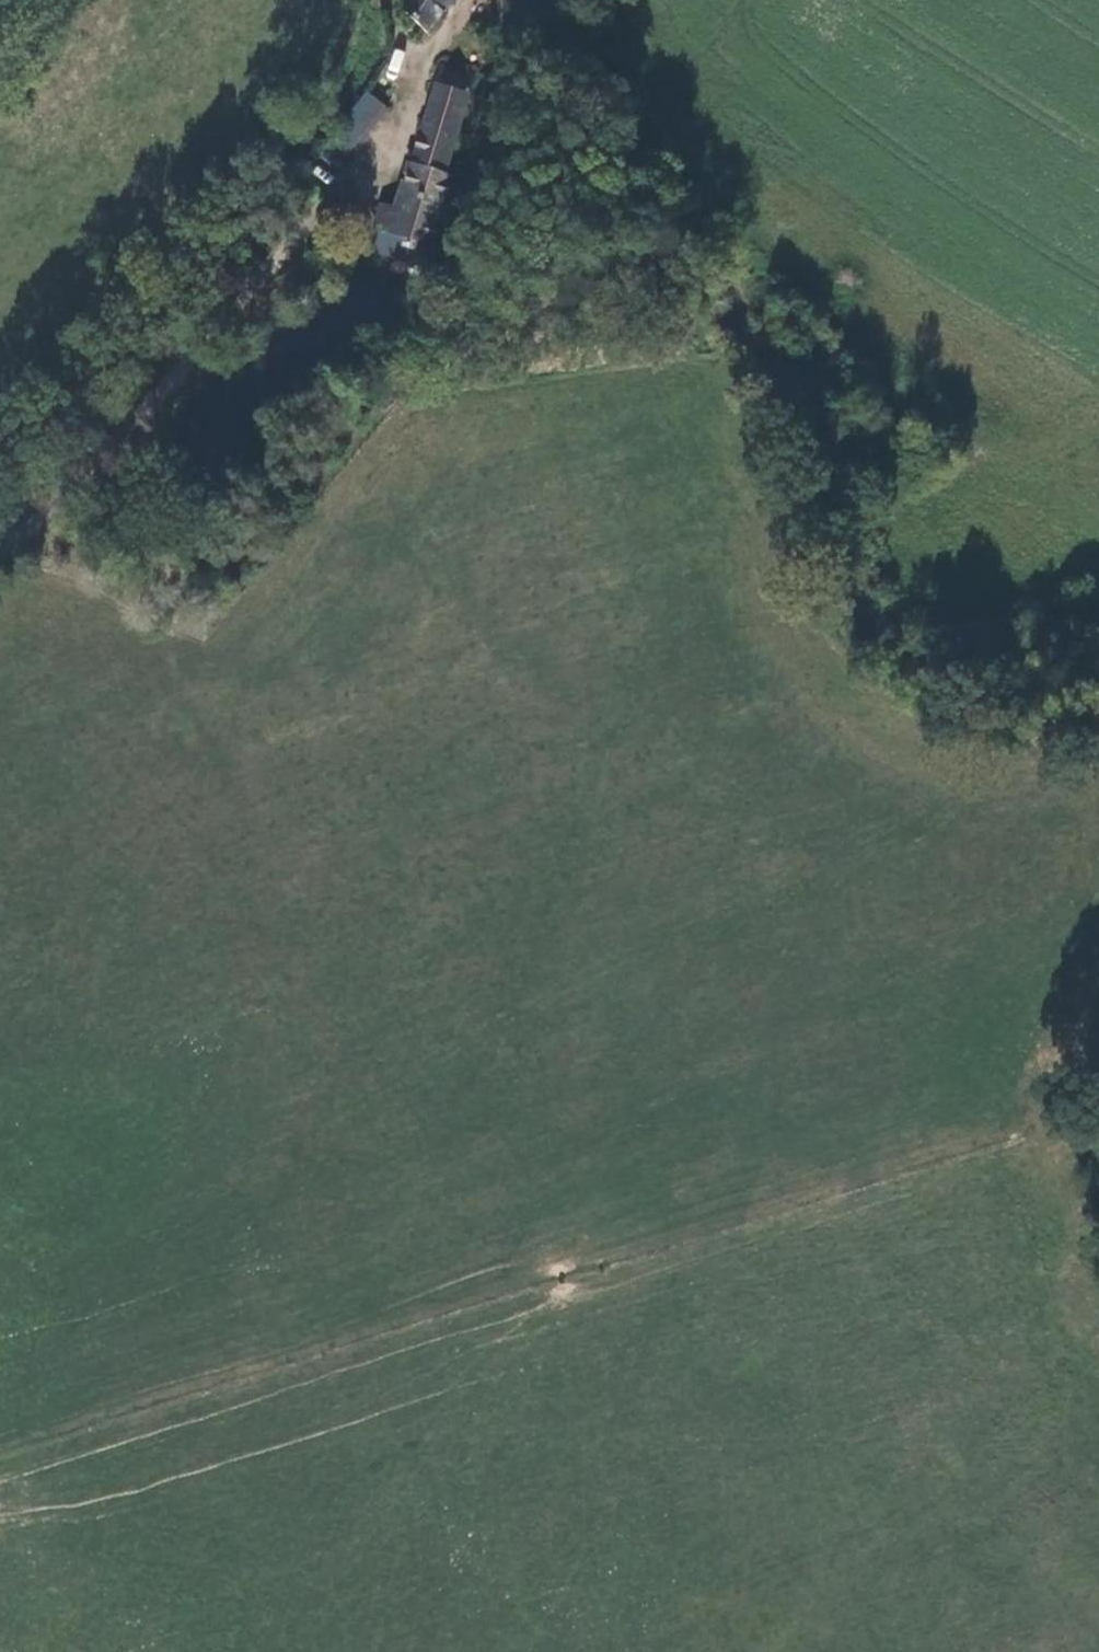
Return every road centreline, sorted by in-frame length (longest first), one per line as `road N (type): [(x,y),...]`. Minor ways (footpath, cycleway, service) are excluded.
road 1 (unclassified): [(0,543),(35,521),(337,202),(393,136),(422,65),(473,0)]

